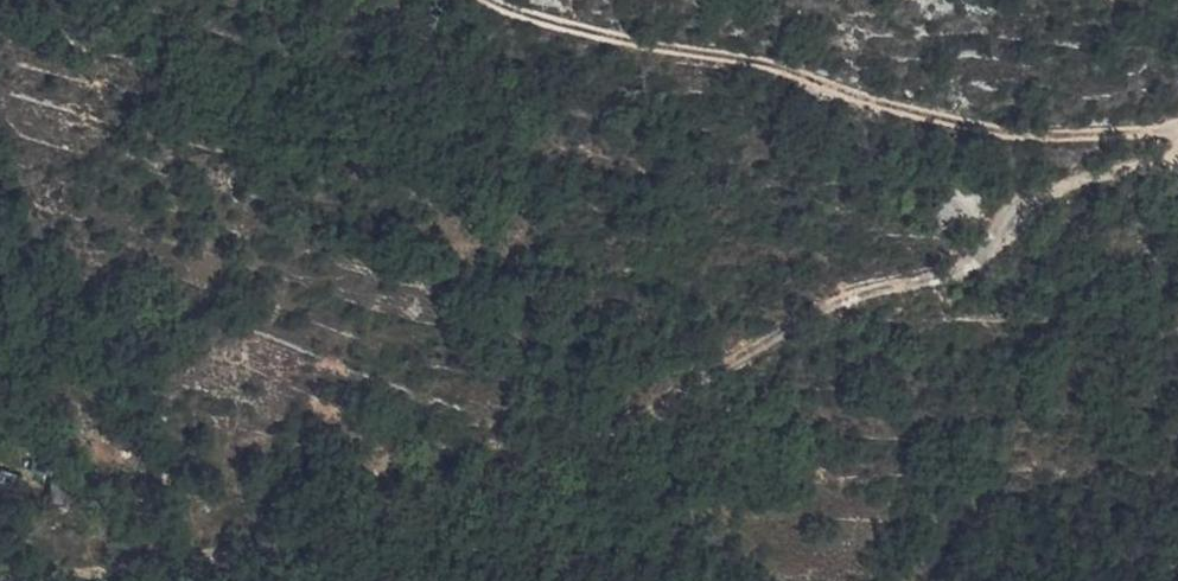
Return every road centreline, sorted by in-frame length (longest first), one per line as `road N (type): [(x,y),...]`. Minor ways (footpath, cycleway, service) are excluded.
road 1 (track): [(24,580),(234,550),(398,511),(611,435),(852,302),(962,275),(1044,201),(1177,159)]
road 2 (track): [(1177,125),(955,131),(762,65),(511,15),(484,0)]

